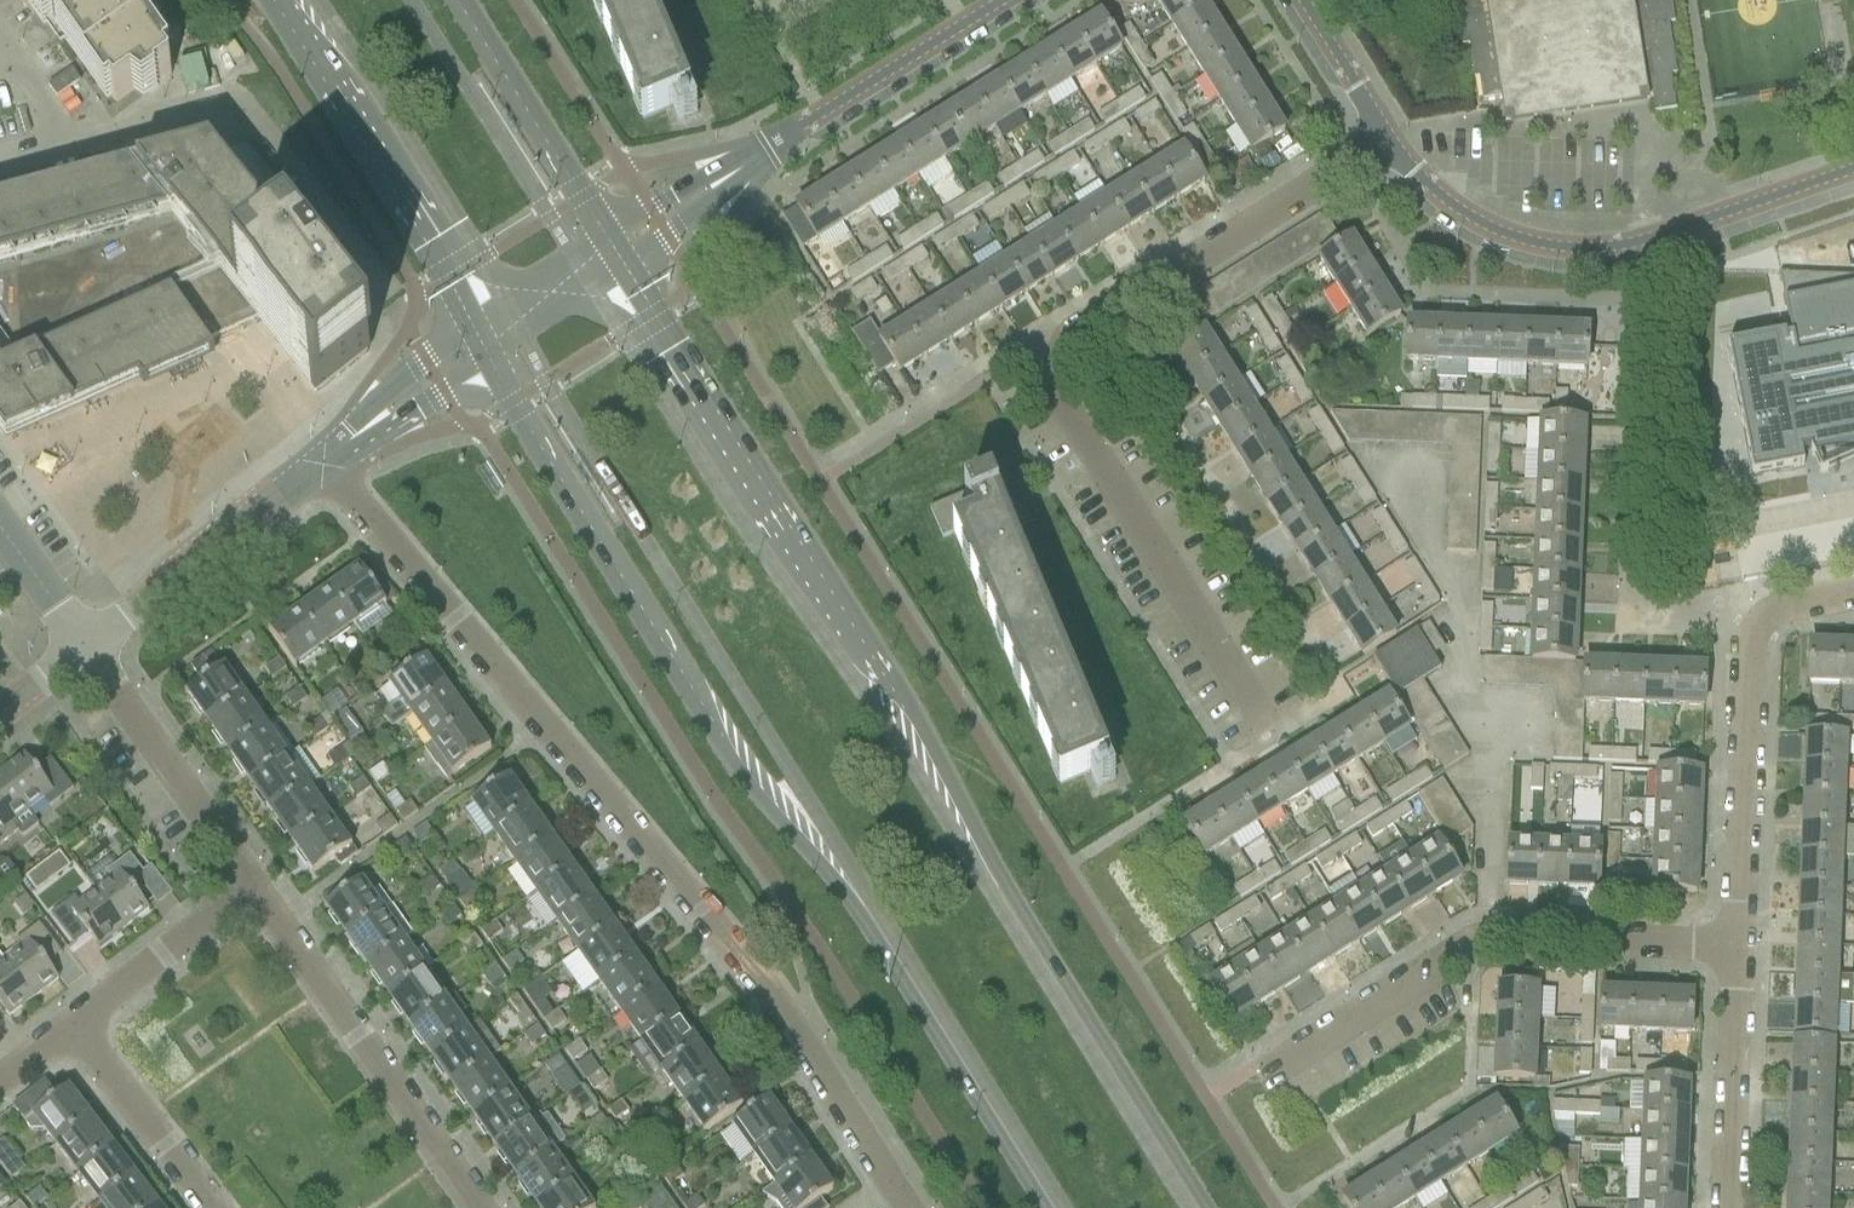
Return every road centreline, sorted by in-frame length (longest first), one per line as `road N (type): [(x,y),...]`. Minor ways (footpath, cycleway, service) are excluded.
road 1 (secondary): [(1197,1207),(614,273)]
road 2 (secondary): [(491,356),(725,755),(868,910),(1053,1207)]
road 3 (residential): [(906,1207),(783,1008),(322,464)]
road 4 (unclassified): [(1268,747),(1060,418),(1054,349),(1385,139)]
road 5 (tertiary): [(1385,139),(1442,198),(1489,228),(1562,248),(1636,242),(1853,170)]
road 6 (unclassified): [(1283,1058),(1474,947),(1740,950)]
road 7 (unclassified): [(1740,950),(1752,647),(1786,609),(1853,595)]
road 8 (residential): [(476,1207),(250,891)]
road 9 (secondary): [(281,0),(476,329)]
road 10 (tertiary): [(80,653),(322,464)]
road 11 (tertiary): [(753,167),(1006,0)]
road 12 (residential): [(250,891),(80,653)]
road 13 (secondary): [(600,247),(452,0)]
road 14 (unclassified): [(1727,1207),(1740,950)]
road 15 (residential): [(212,1207),(73,1026)]
road 16 (residential): [(73,1026),(250,891)]
road 17 (tertiary): [(476,329),(430,359),(322,464)]
road 18 (tertiary): [(322,464),(491,356)]
road 19 (tertiary): [(614,273),(753,167)]
road 20 (tertiary): [(753,167),(699,182),(600,247)]
road 21 (tertiary): [(1385,139),(1297,0)]
road 22 (tertiary): [(600,247),(476,329)]
road 23 (tertiary): [(491,356),(614,273)]
road 24 (tertiary): [(80,653),(0,537)]

